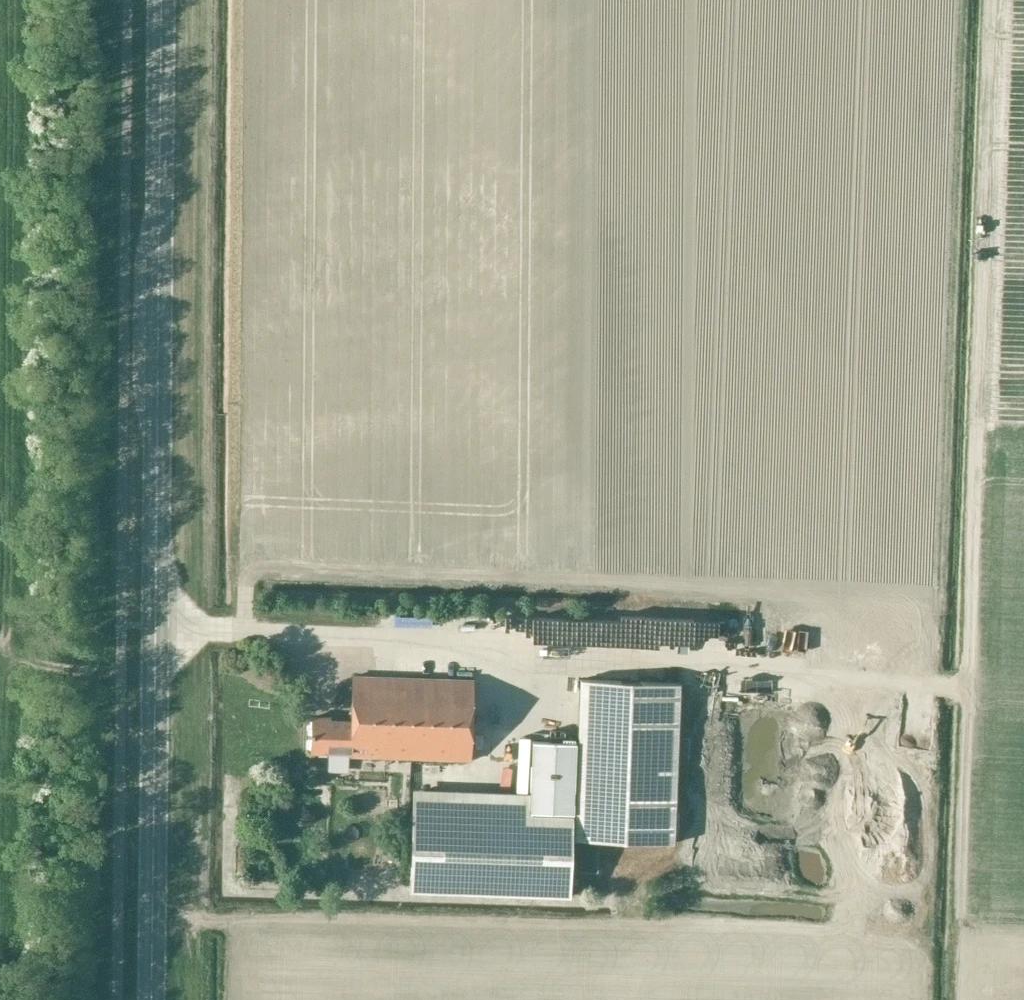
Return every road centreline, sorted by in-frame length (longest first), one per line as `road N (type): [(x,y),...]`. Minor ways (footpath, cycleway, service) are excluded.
road 1 (secondary): [(151,999),(161,0)]

